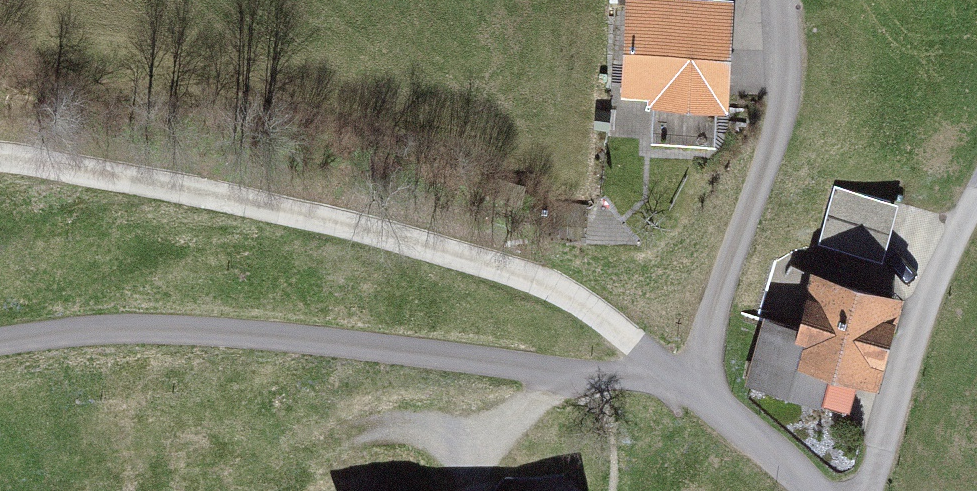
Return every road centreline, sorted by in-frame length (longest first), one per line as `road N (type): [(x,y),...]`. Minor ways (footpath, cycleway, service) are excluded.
road 1 (unclassified): [(696,396),(593,318),(449,254),(0,169)]
road 2 (residential): [(696,396),(310,349),(149,341),(0,353)]
road 3 (track): [(872,490),(929,300),(976,213)]
road 4 (unclassified): [(800,490),(696,396)]

